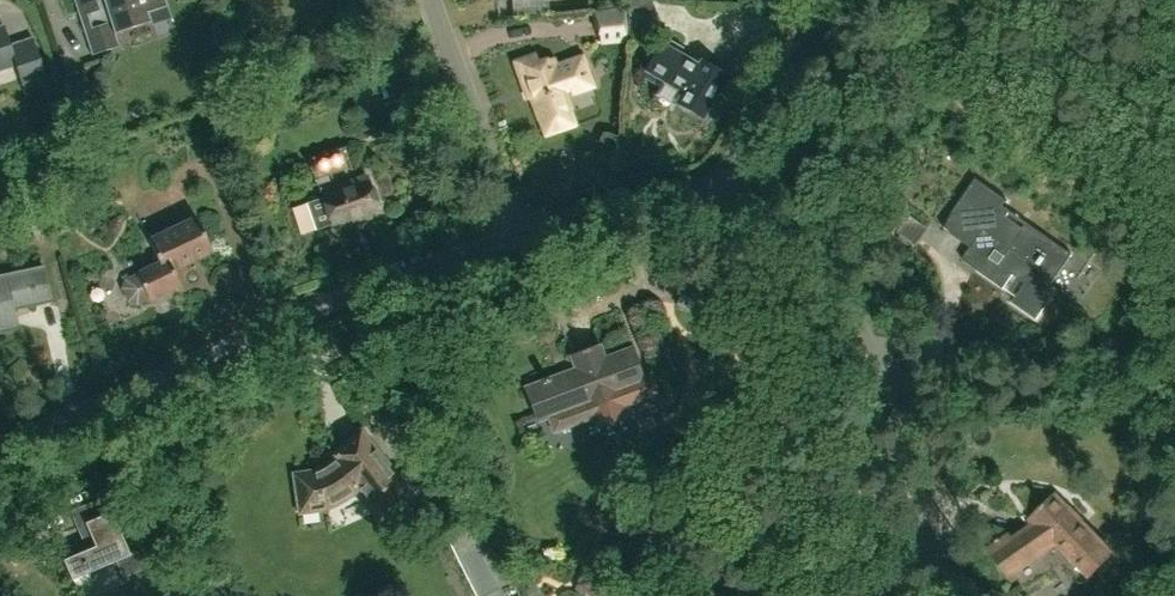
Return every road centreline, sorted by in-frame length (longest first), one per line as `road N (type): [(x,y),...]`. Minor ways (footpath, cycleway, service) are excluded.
road 1 (residential): [(0,445),(323,305),(515,235)]
road 2 (residential): [(721,197),(815,259),(874,337),(927,505),(926,595)]
road 3 (residential): [(515,235),(429,0)]
road 4 (residential): [(721,197),(821,0)]
road 5 (residential): [(515,235),(636,198),(721,197)]

